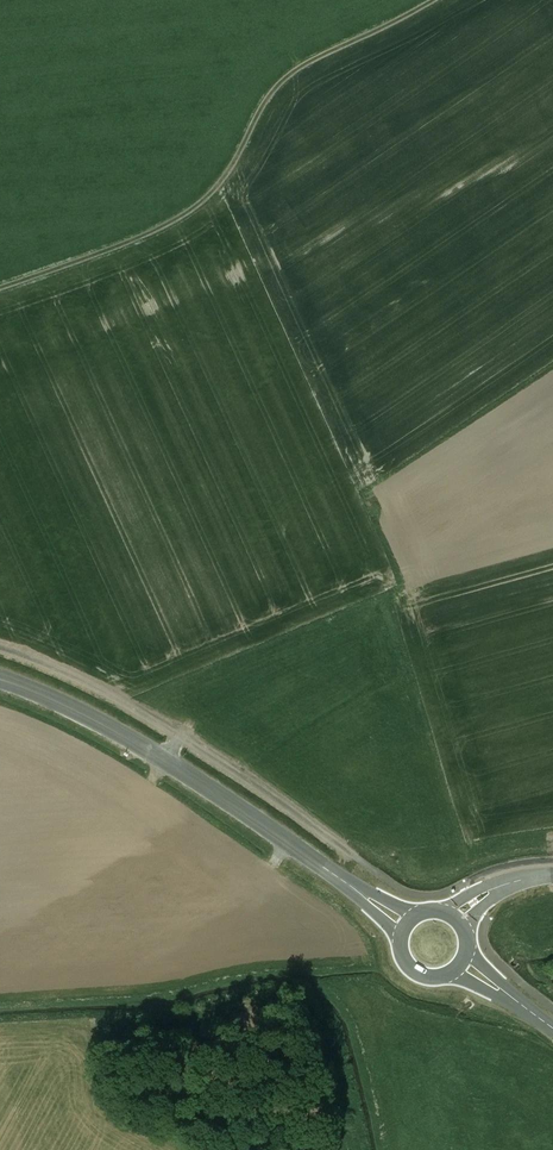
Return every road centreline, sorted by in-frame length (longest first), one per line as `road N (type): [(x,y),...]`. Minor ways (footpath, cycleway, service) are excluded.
road 1 (track): [(437,0),(290,76),(271,95),(225,180),(187,214),(0,289)]
road 2 (tertiary): [(0,680),(142,746),(406,925)]

